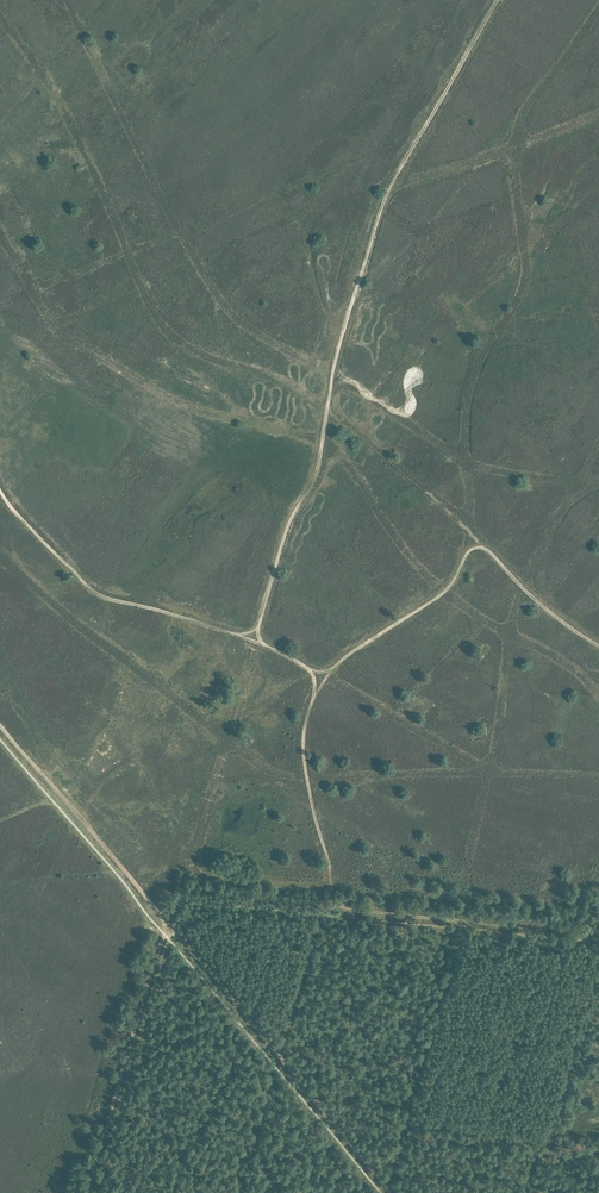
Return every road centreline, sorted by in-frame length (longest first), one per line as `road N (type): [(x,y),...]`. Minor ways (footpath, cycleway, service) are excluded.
road 1 (track): [(265,646),(259,627),(290,522),(319,466),(336,354),(378,212),(497,0)]
road 2 (track): [(598,934),(332,909),(303,747),(314,699)]
road 3 (track): [(598,646),(545,608),(490,553),(475,548),(443,594),(337,666),(314,699)]
road 4 (track): [(390,1192),(169,925)]
road 5 (track): [(265,646),(92,590),(0,490)]
road 6 (track): [(87,1192),(169,925)]
road 7 (track): [(169,925),(0,725)]
road 8 (track): [(279,1058),(319,924),(332,909)]

